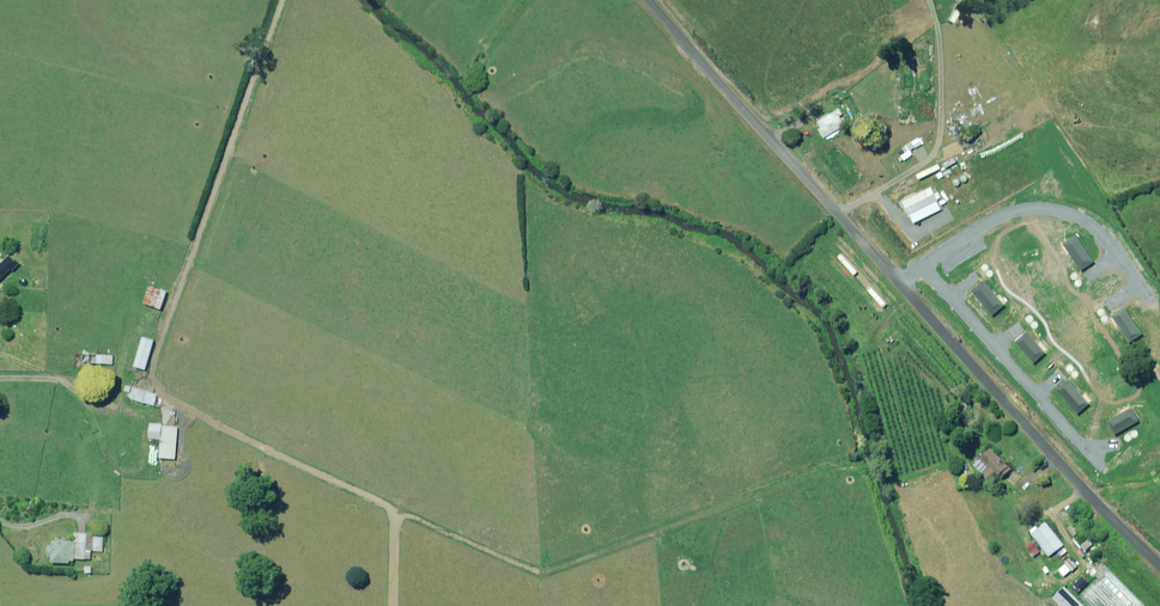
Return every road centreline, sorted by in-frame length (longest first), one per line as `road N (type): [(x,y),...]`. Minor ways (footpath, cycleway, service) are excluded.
road 1 (unclassified): [(649,0),(1159,567)]
road 2 (track): [(841,466),(543,573),(397,511)]
road 3 (track): [(78,381),(153,368),(181,407),(397,511),(394,605)]

